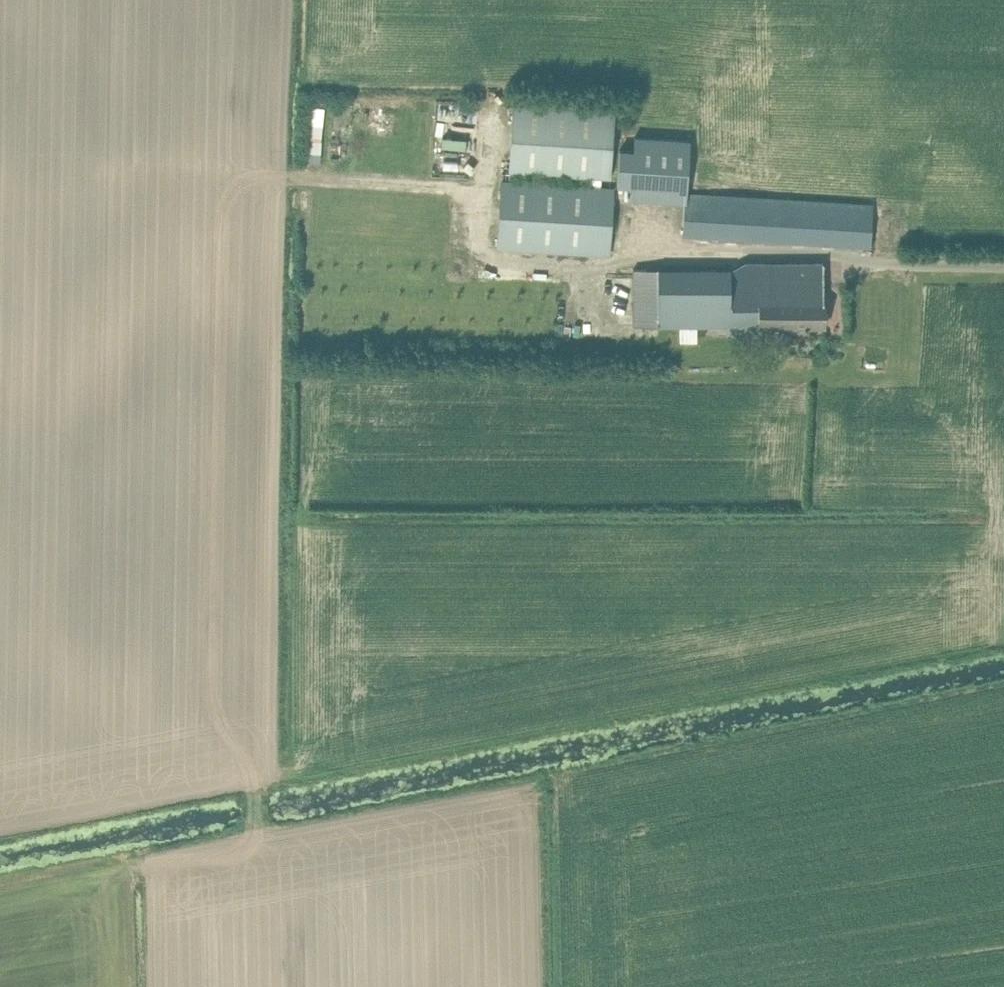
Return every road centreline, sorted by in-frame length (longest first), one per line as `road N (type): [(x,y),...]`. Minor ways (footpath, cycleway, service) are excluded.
road 1 (track): [(480,195),(300,178)]

